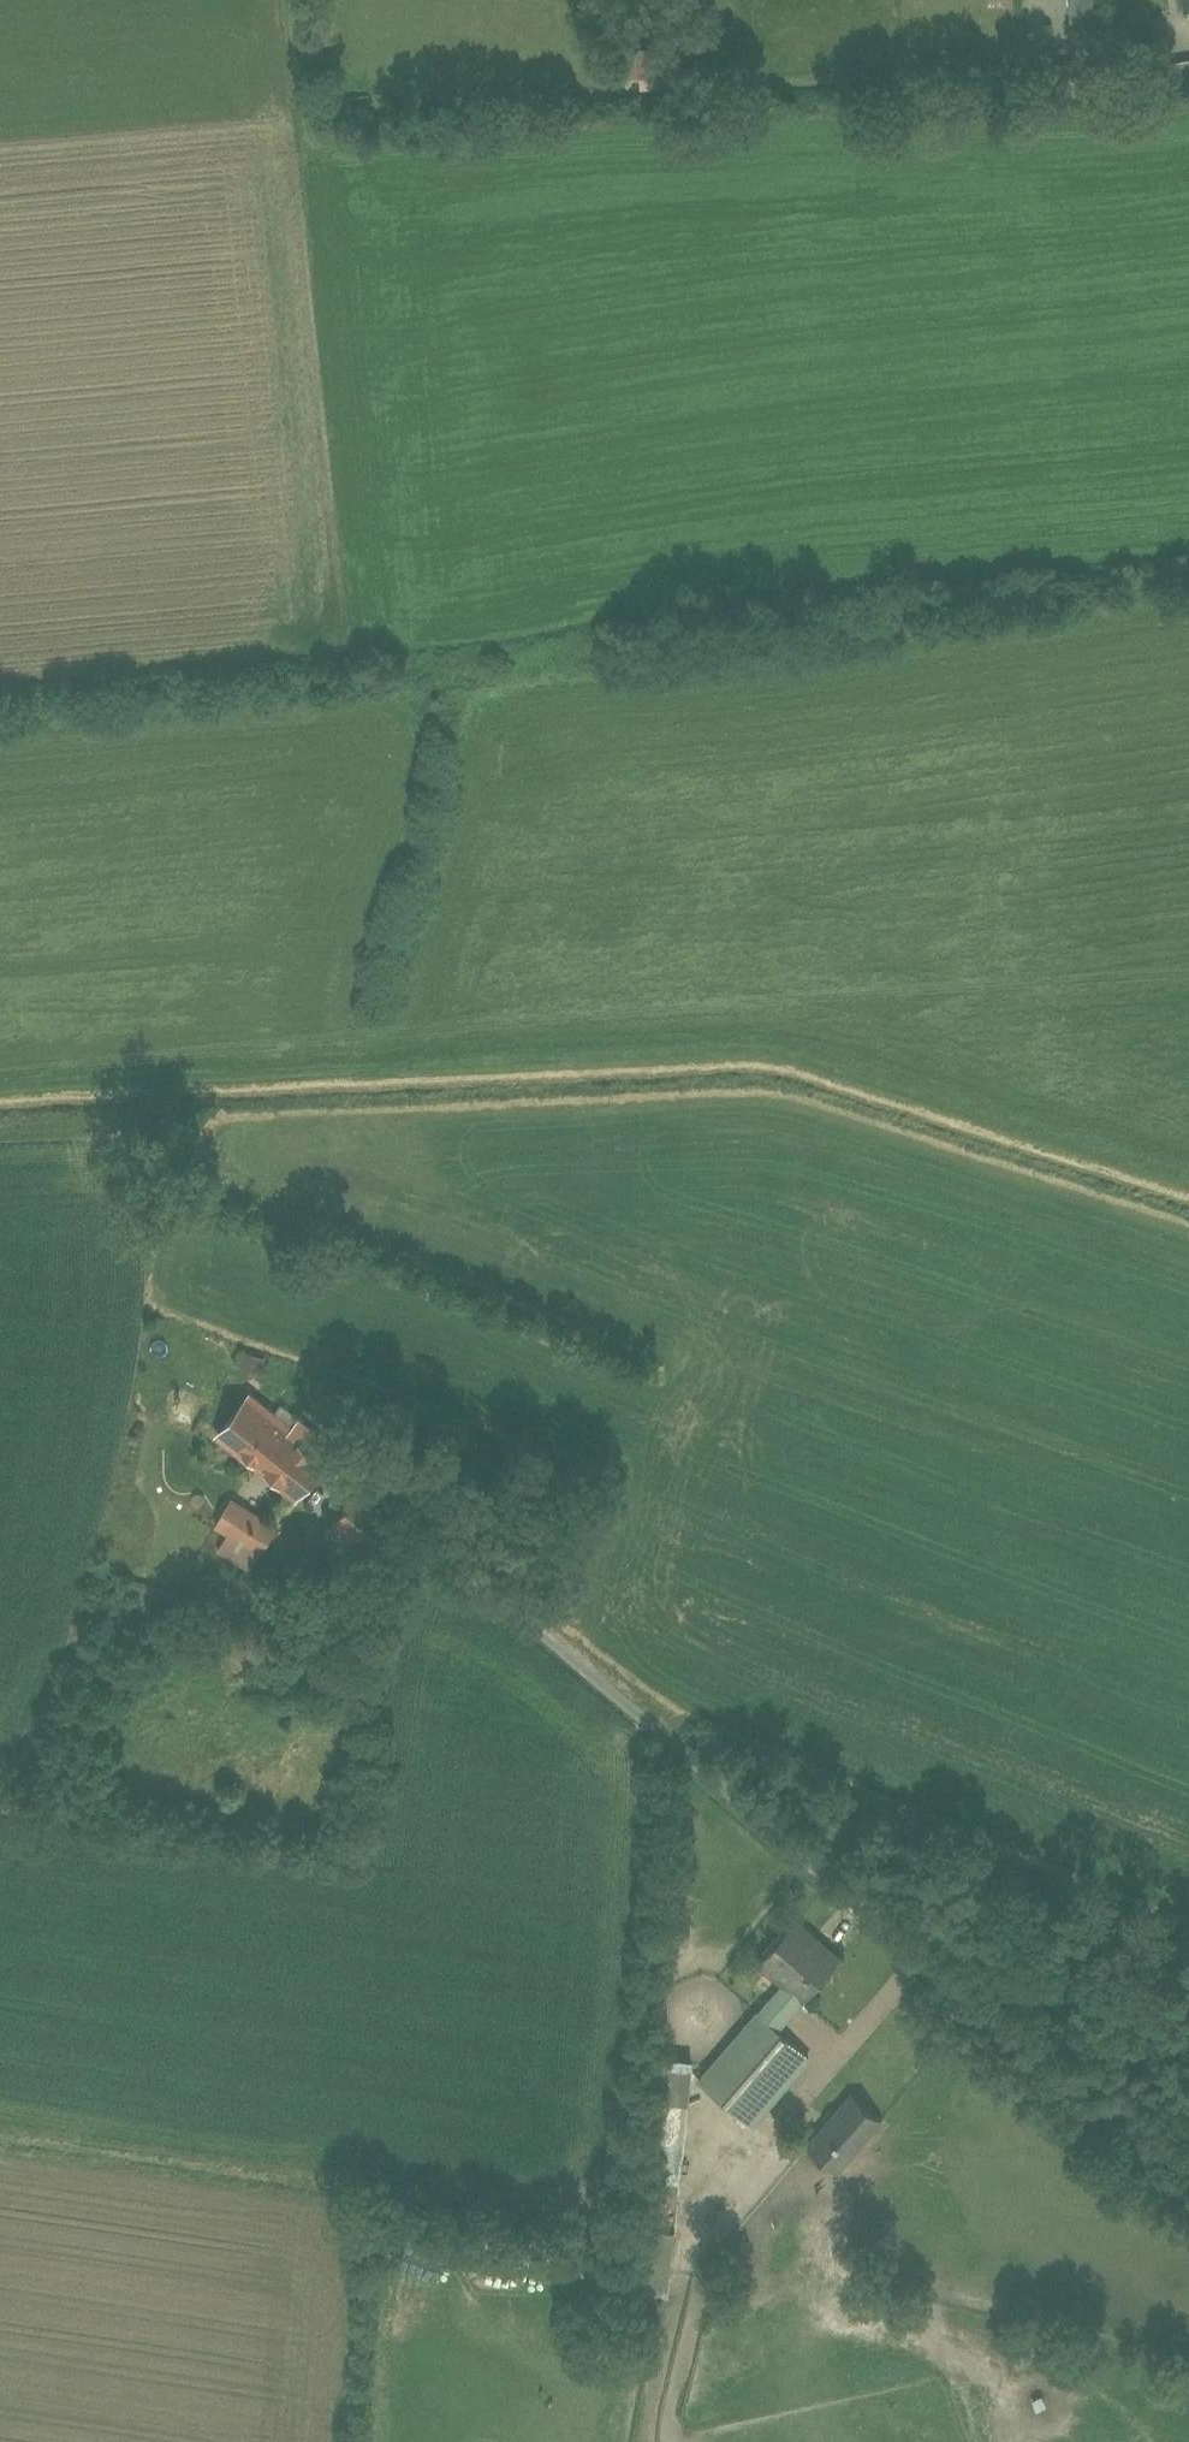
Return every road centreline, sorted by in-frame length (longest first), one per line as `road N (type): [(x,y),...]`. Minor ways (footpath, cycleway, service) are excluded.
road 1 (unclassified): [(1188,2195),(907,1960),(506,1578),(477,1579)]

